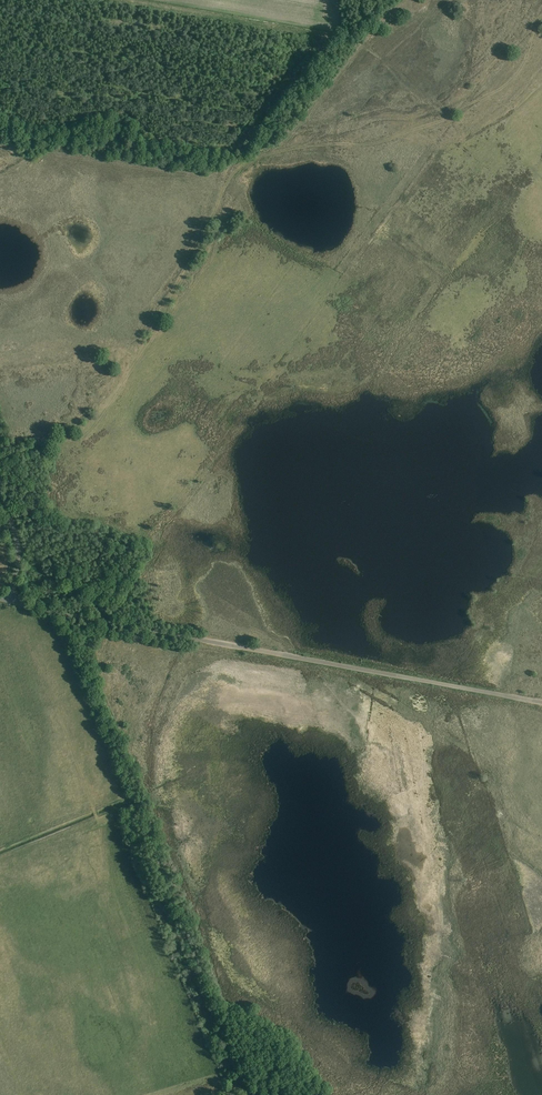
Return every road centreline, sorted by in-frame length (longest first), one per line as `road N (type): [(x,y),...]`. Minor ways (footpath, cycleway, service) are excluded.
road 1 (track): [(0,459),(92,429),(162,322),(238,170),(265,154),(390,139),(448,118),(514,79),(541,18)]
road 2 (unclassified): [(541,703),(10,601)]

